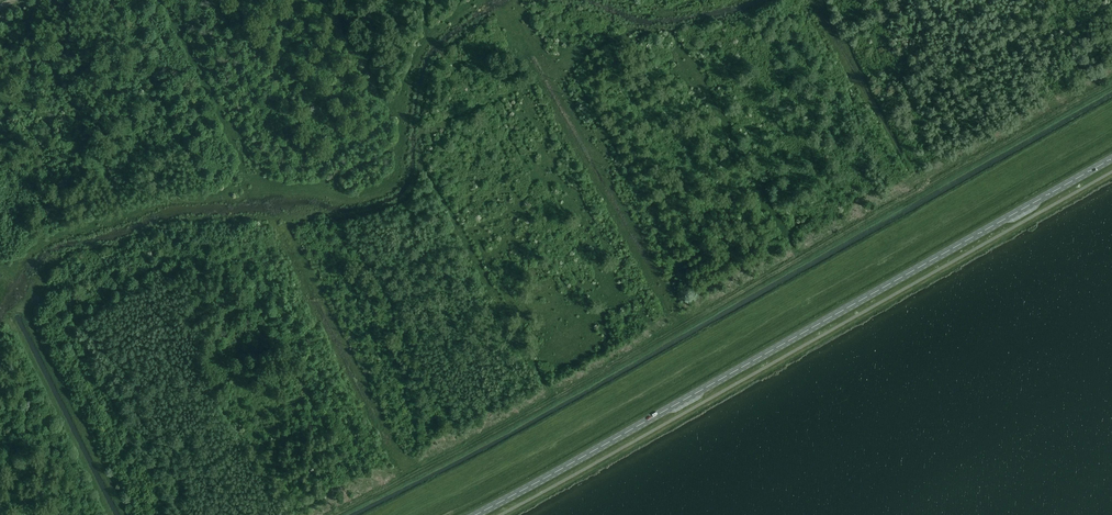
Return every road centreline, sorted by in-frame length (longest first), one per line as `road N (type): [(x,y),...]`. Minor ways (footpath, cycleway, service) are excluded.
road 1 (primary): [(484,514),(1111,160)]

